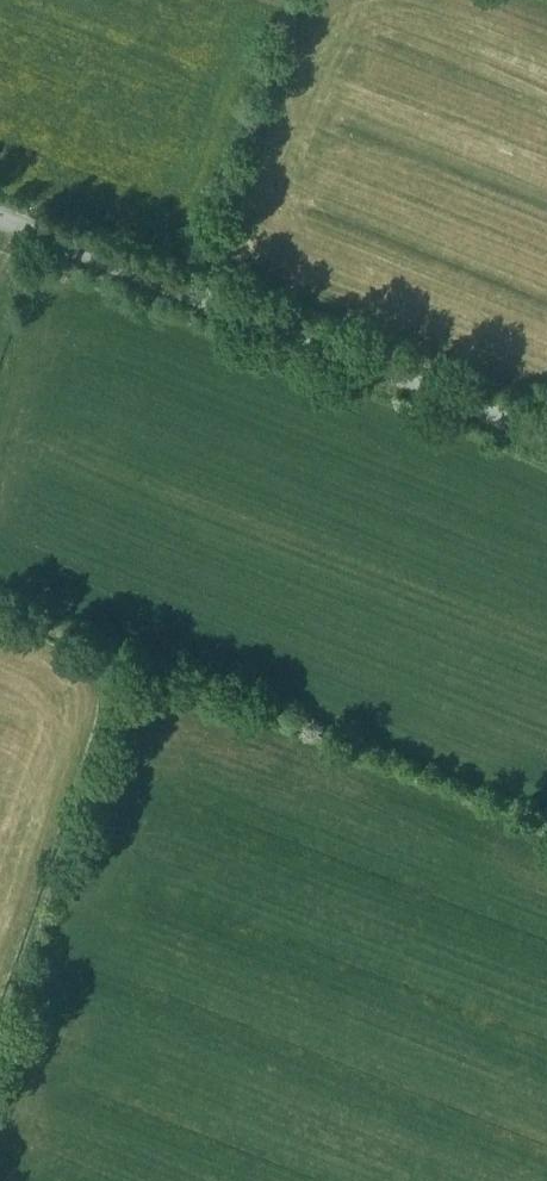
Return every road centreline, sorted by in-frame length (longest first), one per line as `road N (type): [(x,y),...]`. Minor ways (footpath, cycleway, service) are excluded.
road 1 (unclassified): [(546,436),(0,221)]

